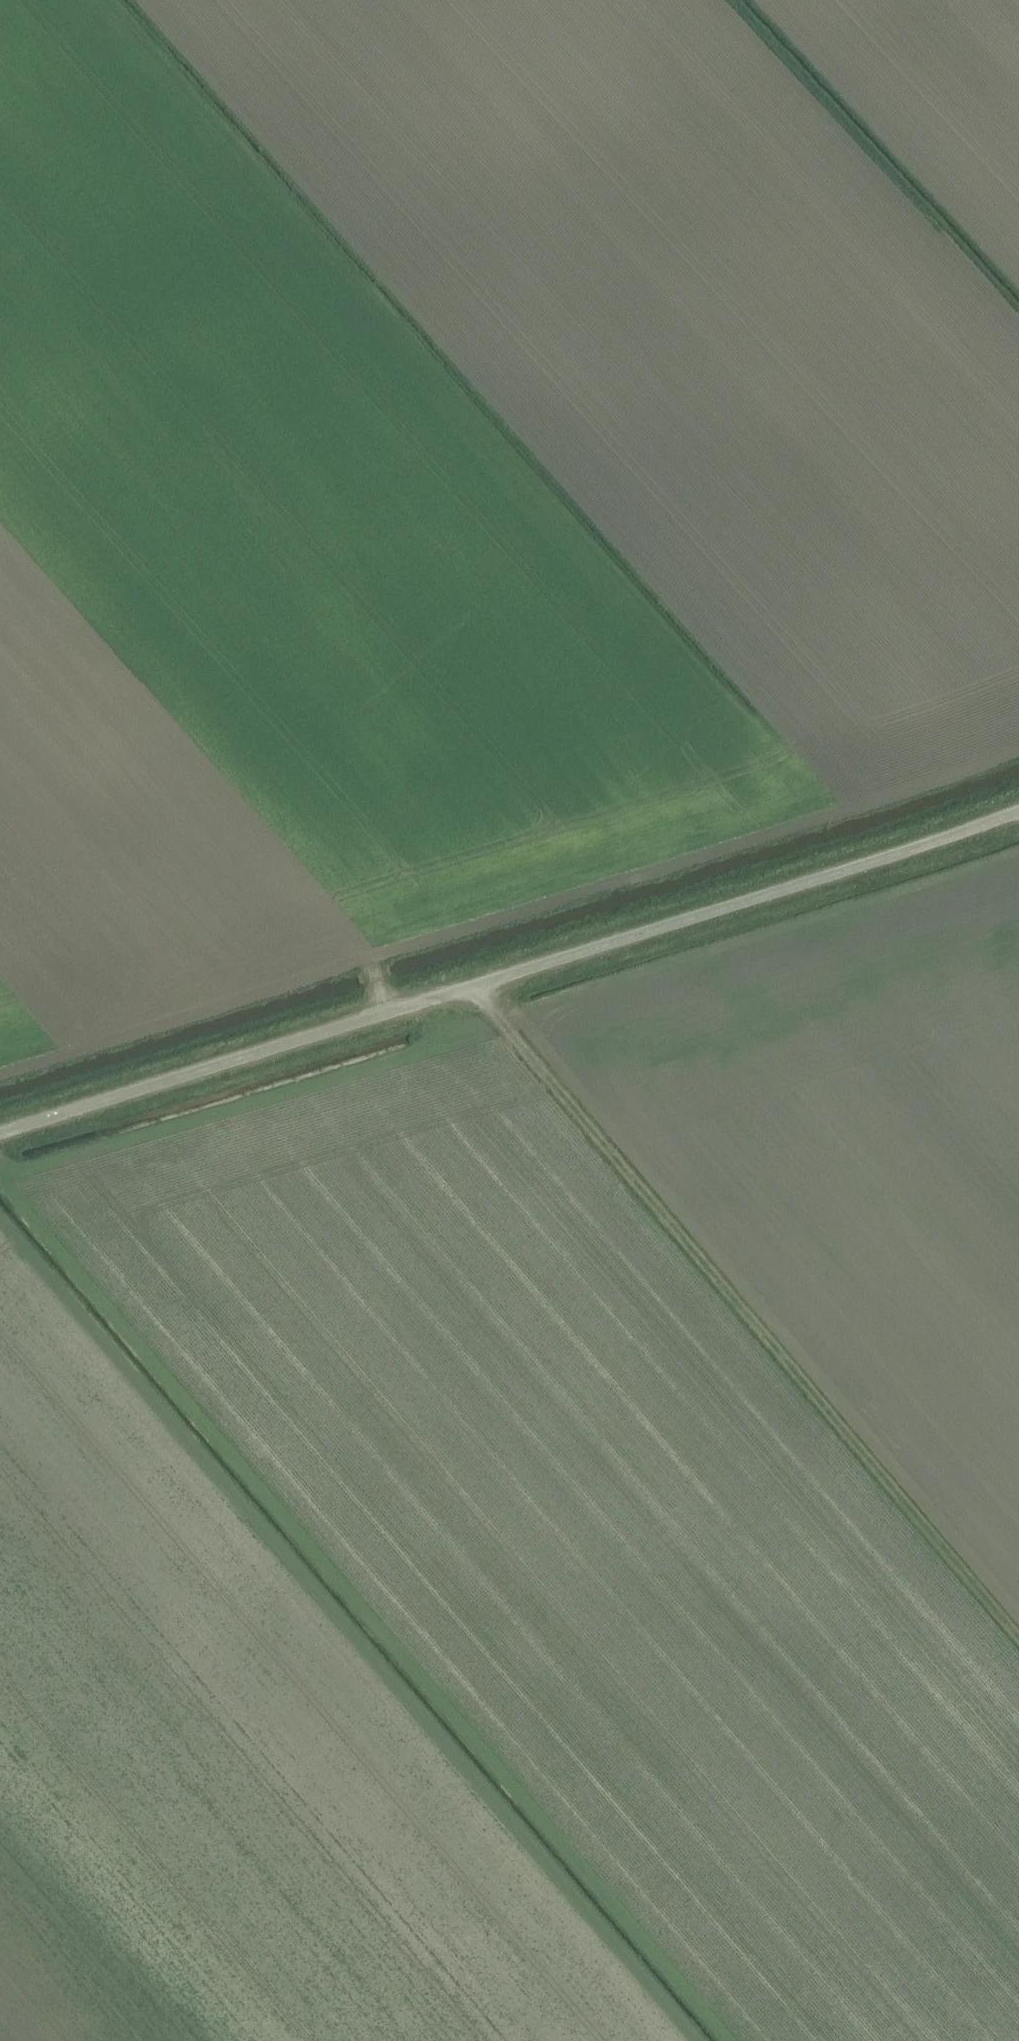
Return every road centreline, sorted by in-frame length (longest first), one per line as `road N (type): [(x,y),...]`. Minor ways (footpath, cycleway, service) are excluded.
road 1 (unclassified): [(0,1134),(1018,809)]
road 2 (track): [(1018,1637),(470,987)]

